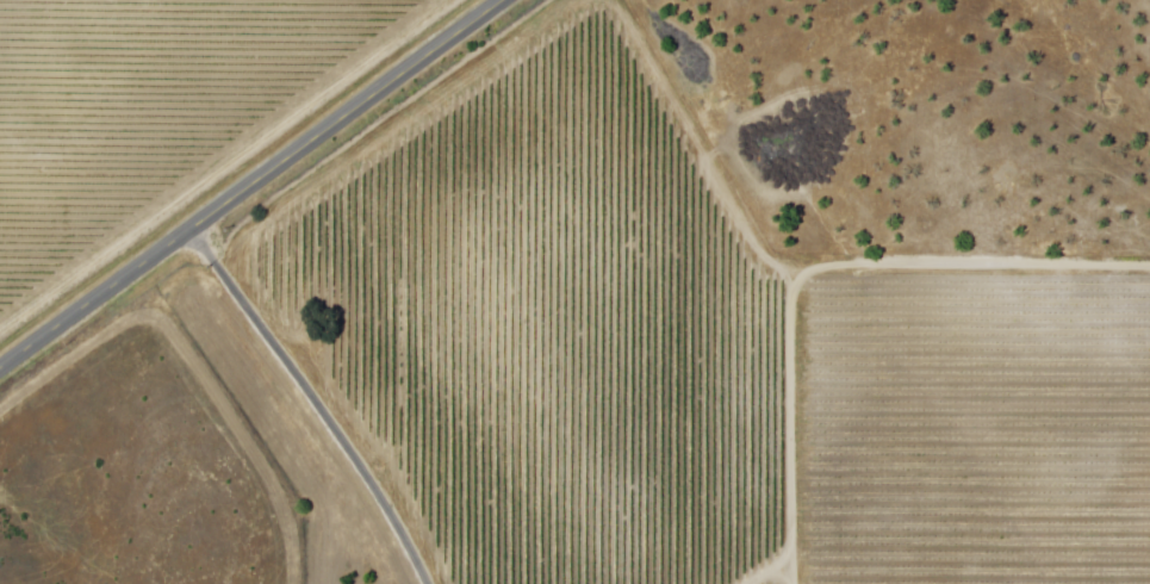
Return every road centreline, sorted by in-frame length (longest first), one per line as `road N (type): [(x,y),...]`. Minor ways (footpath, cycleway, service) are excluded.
road 1 (secondary): [(500,0),(0,366)]

